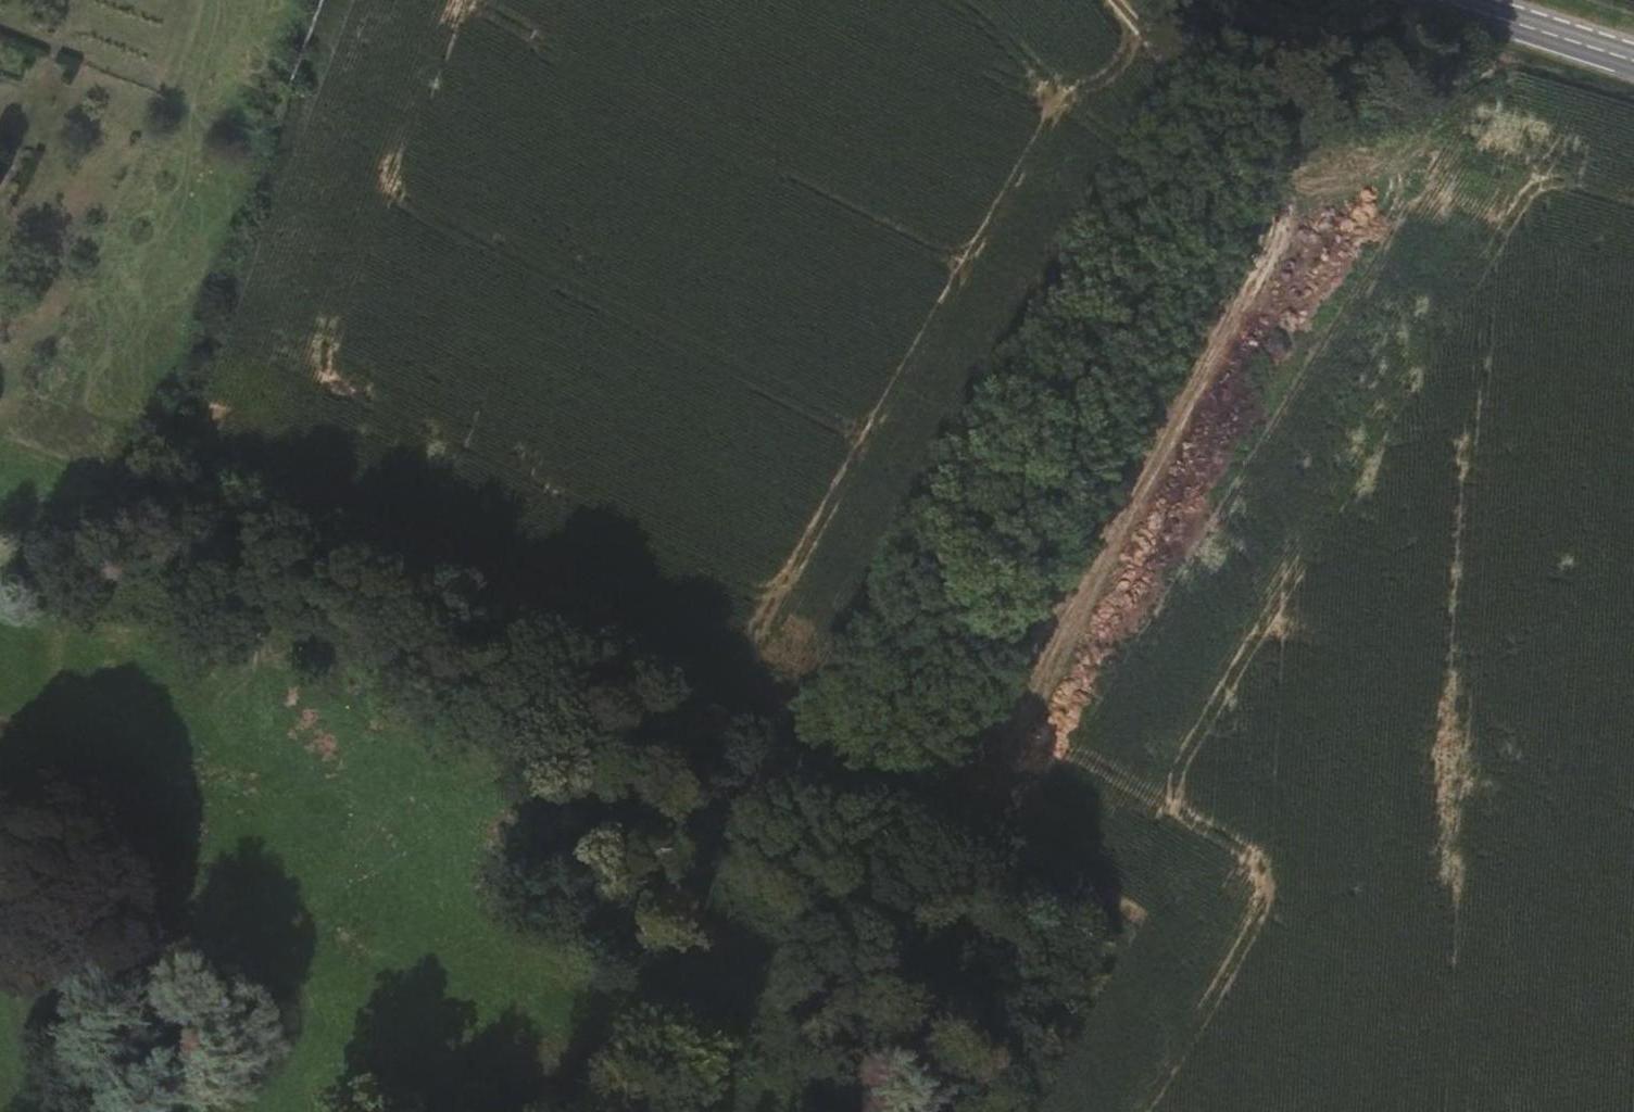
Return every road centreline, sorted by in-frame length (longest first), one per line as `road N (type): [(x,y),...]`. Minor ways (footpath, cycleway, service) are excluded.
road 1 (tertiary): [(1458,0),(1633,56)]

